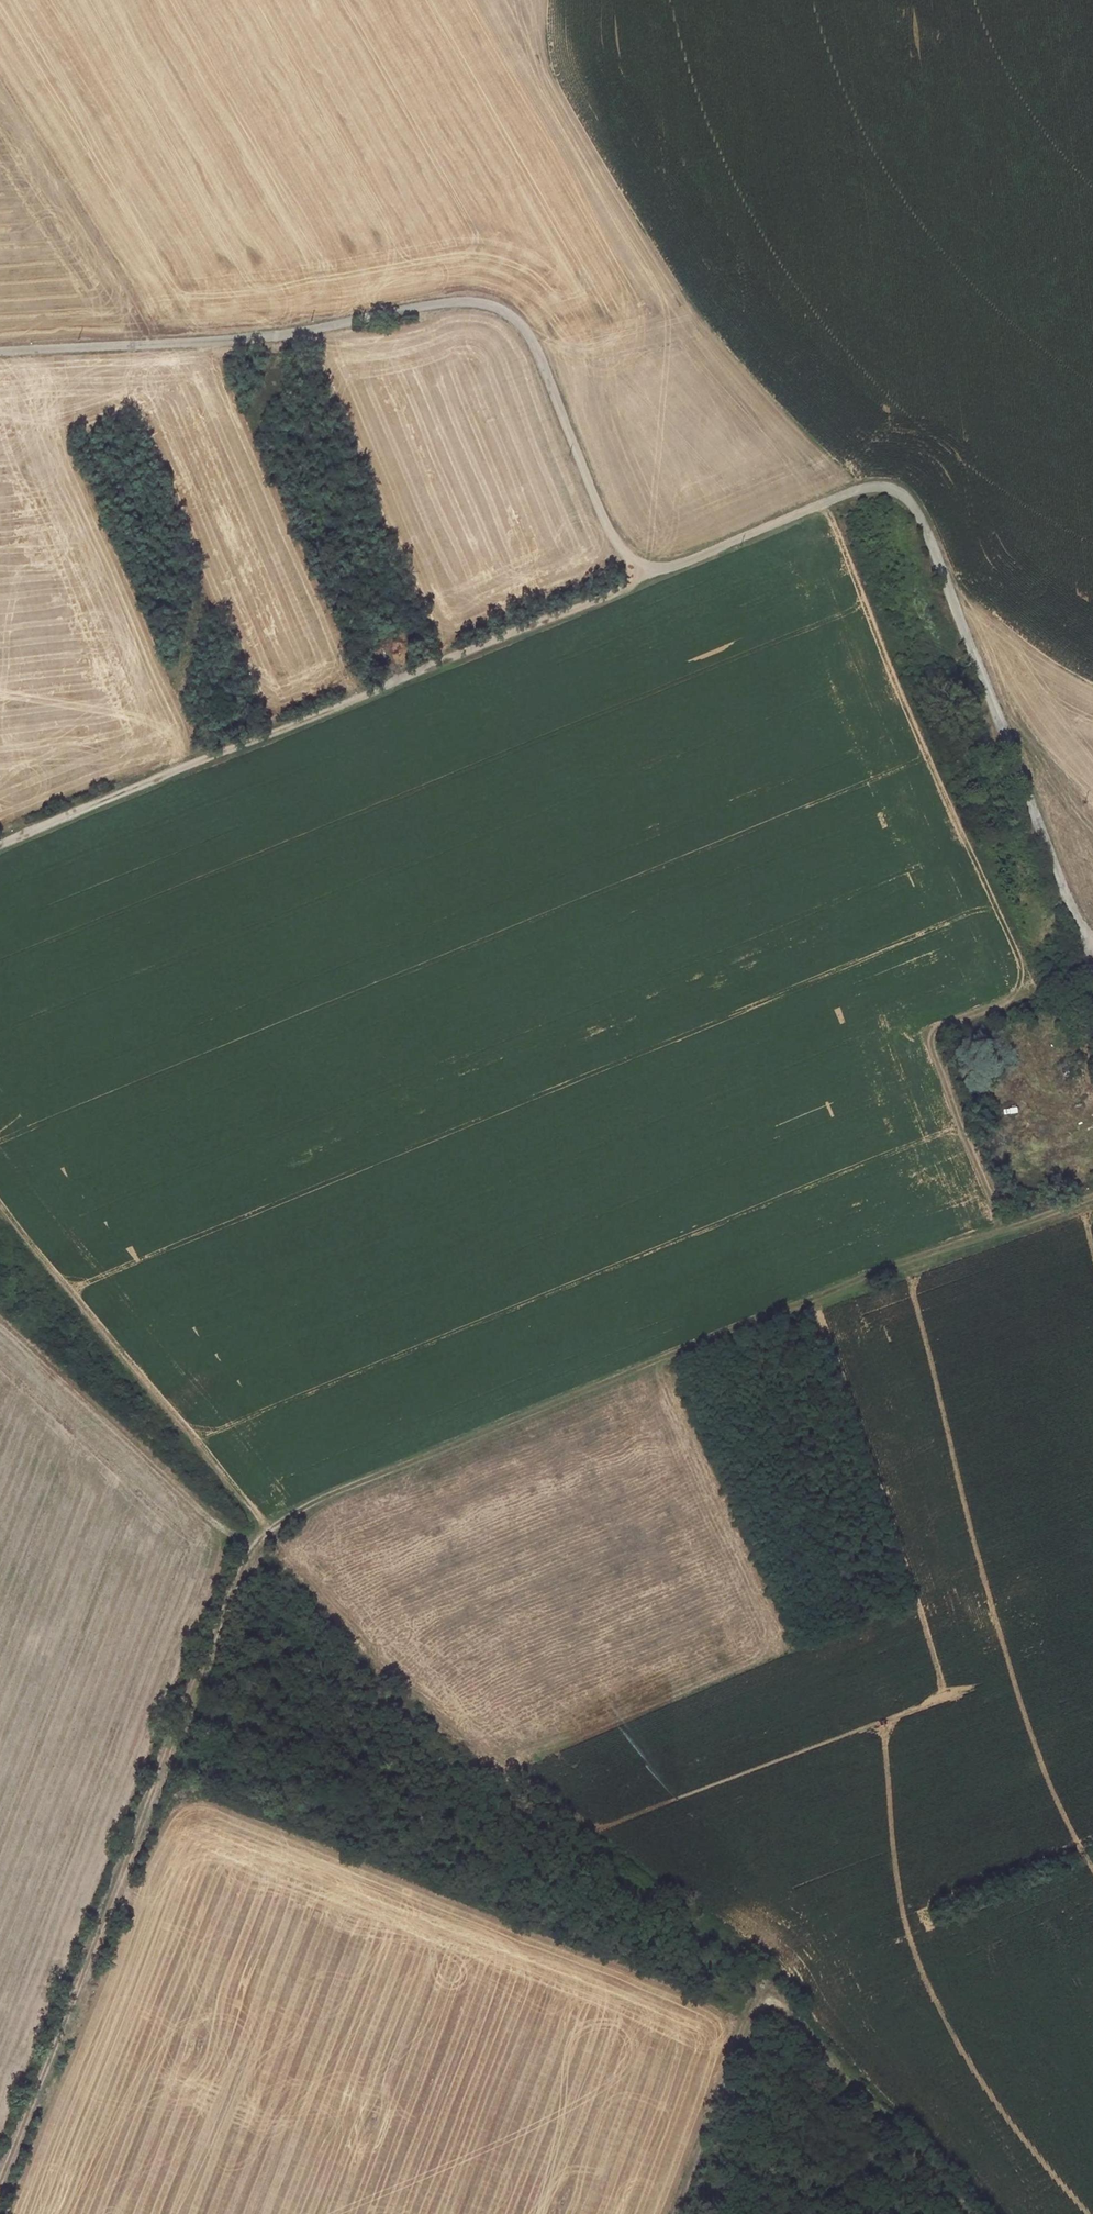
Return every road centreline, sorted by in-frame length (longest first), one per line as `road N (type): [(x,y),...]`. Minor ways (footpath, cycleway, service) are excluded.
road 1 (track): [(0,353),(266,338),(489,305),(519,323),(534,346),(612,536),(642,577),(855,493),(884,491),(907,501),(1076,920),(1092,937)]
road 2 (track): [(1092,1189),(767,1315),(268,1524)]
road 3 (track): [(0,2181),(249,1548),(268,1524)]
road 4 (track): [(642,577),(0,848)]
road 5 (track): [(674,2213),(746,2017),(766,2003),(781,2006),(964,2213)]
road 6 (track): [(268,1524),(0,1203)]

